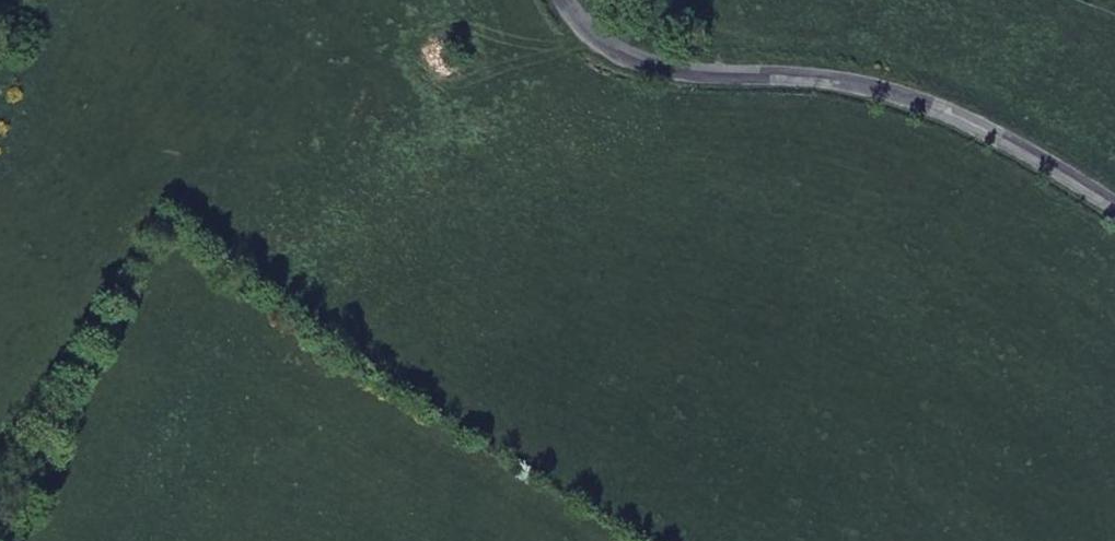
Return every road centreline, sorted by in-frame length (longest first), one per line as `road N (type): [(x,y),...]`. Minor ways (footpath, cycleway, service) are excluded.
road 1 (secondary): [(561,0),(589,35),(630,58),(699,75),(856,81),(992,132),(1114,206)]

